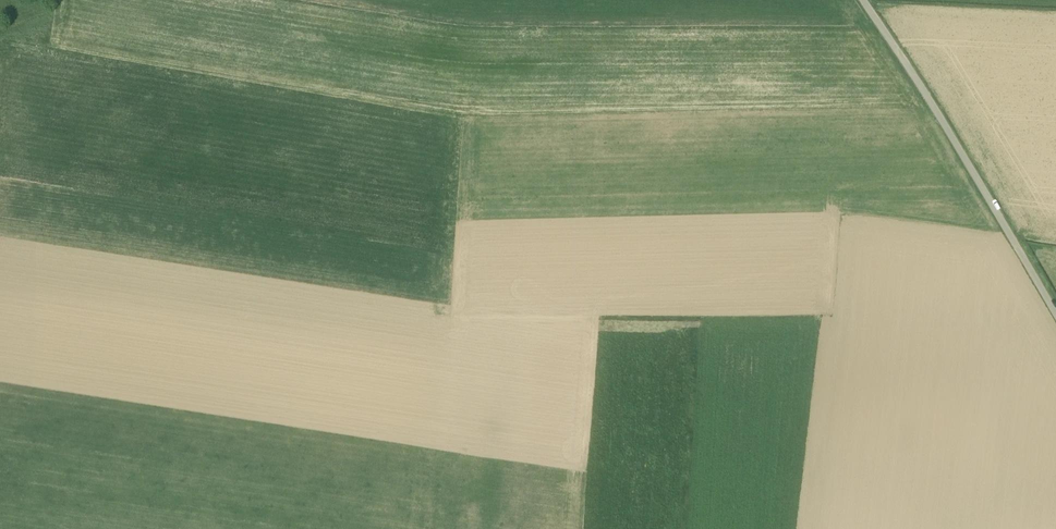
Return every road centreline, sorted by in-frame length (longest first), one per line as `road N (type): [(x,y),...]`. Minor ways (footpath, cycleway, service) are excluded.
road 1 (unclassified): [(1055,314),(863,0)]

